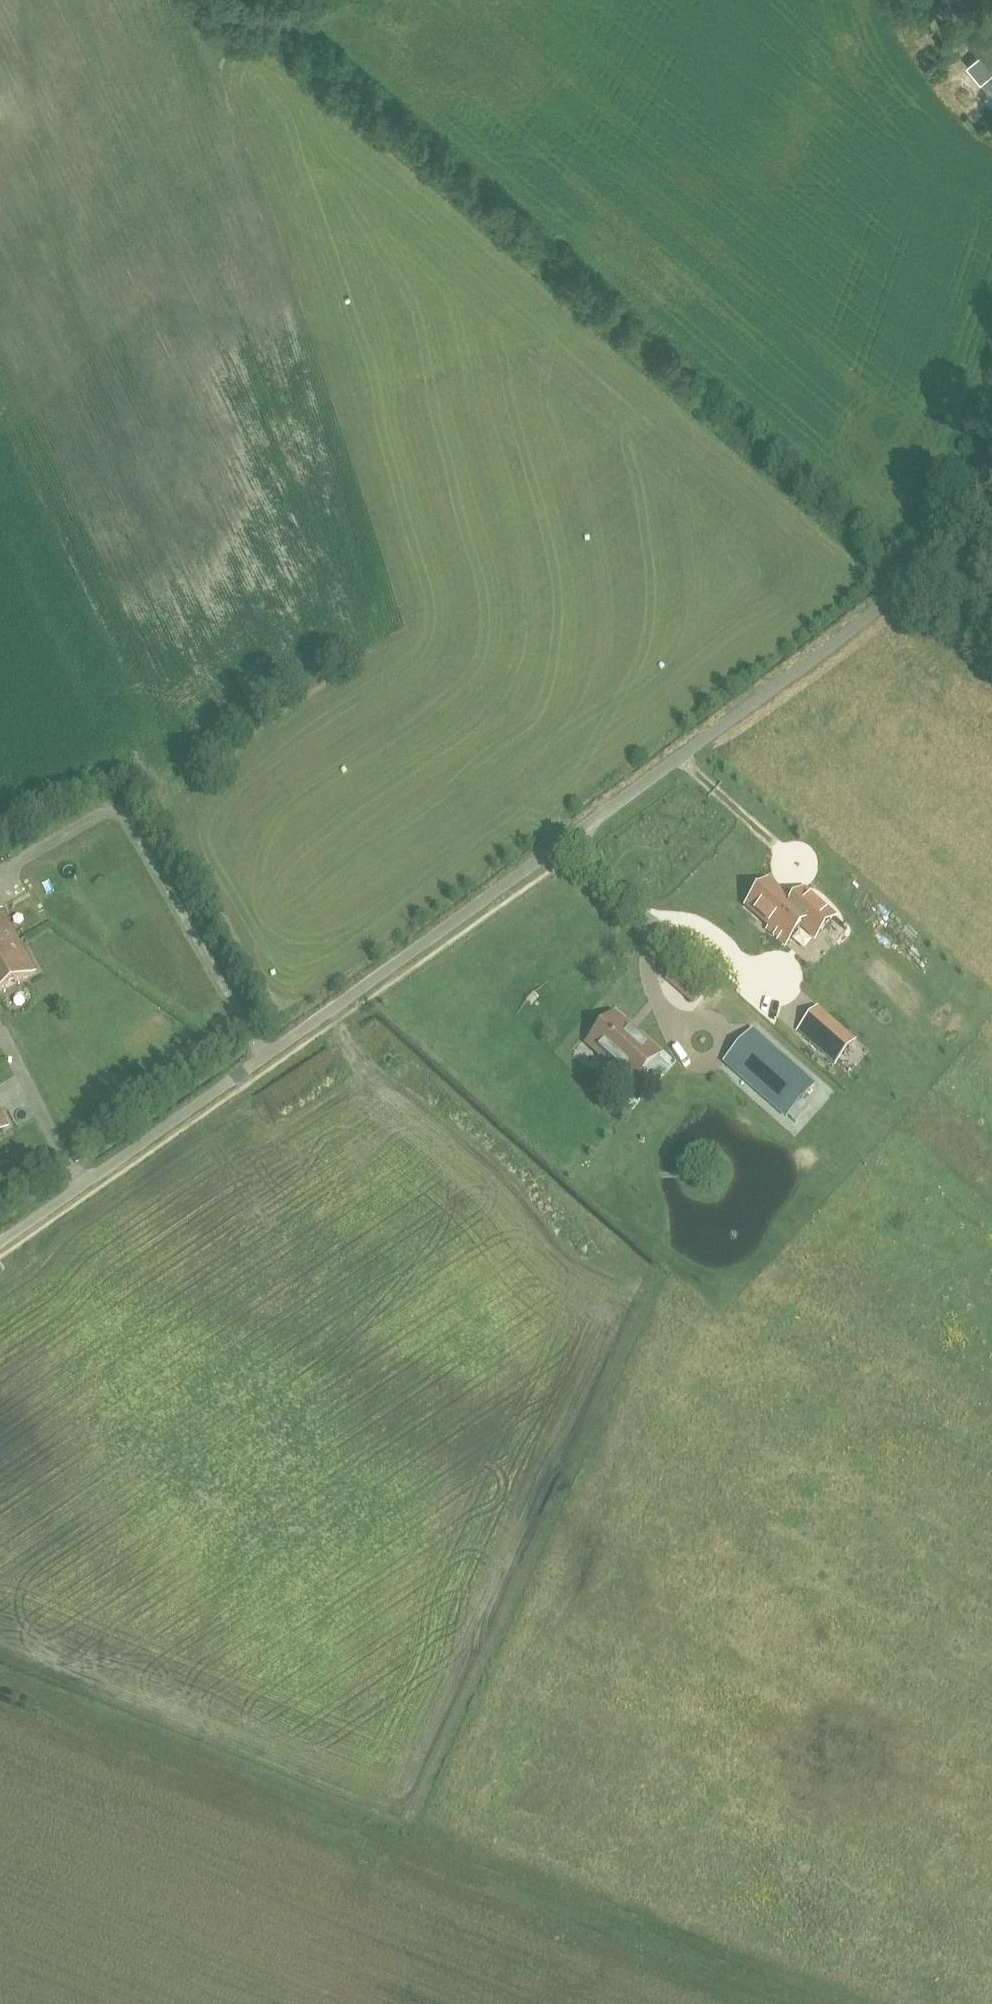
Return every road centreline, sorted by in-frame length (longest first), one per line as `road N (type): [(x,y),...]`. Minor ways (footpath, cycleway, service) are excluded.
road 1 (unclassified): [(0,1242),(872,615),(954,523),(991,441)]

